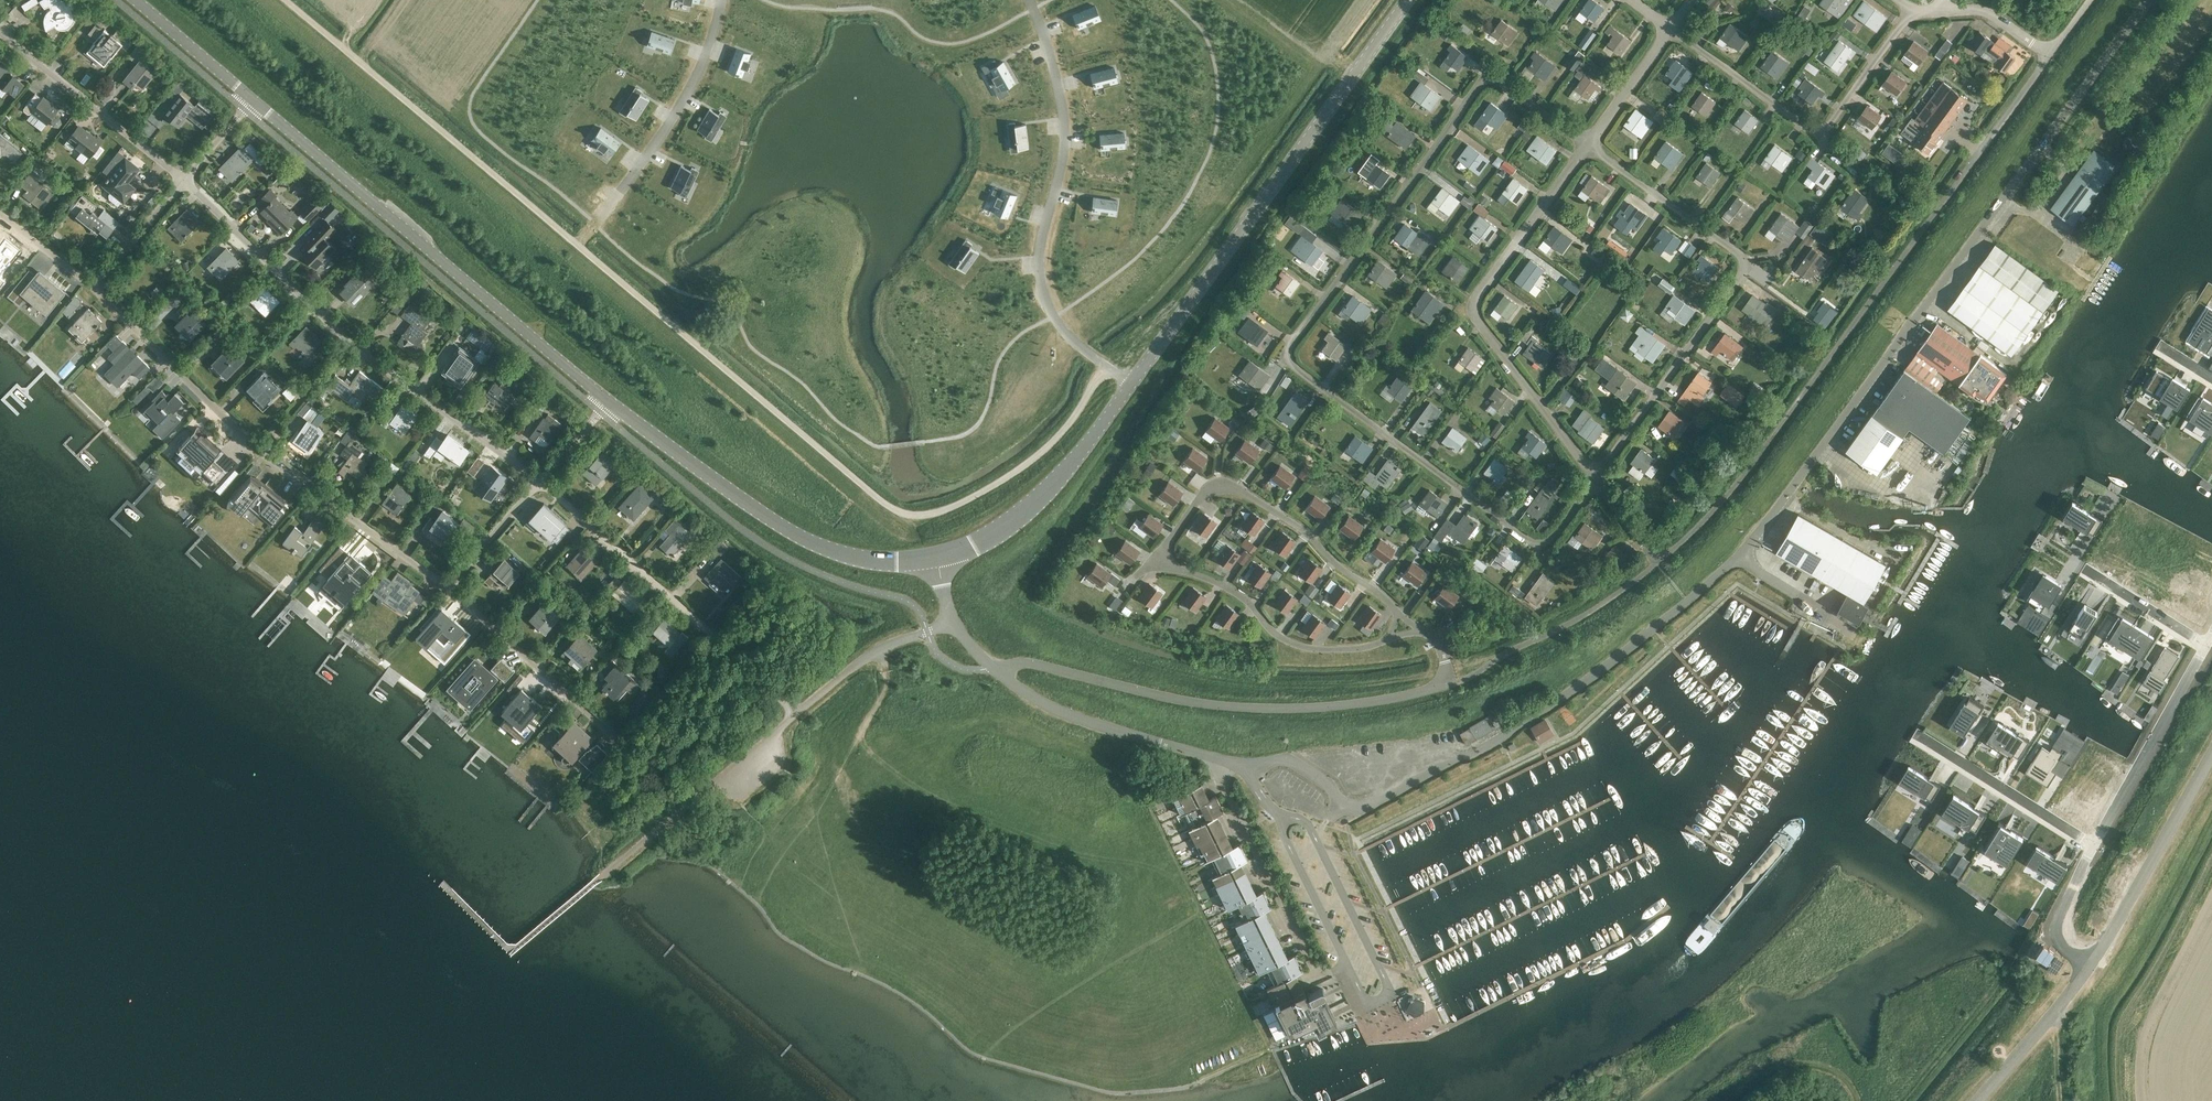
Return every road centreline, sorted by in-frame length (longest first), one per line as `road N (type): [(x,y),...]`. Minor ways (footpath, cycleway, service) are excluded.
road 1 (residential): [(1220,760),(1291,762),(1343,803),(1367,805),(1478,750),(1577,687),(1739,557),(2043,145)]
road 2 (unclassified): [(1132,381),(1118,373),(1097,378),(1056,439),(987,490),(928,515),(894,509),(287,0)]
road 3 (residential): [(1586,145),(1501,83),(1483,82),(1288,353),(1294,368),(1528,540),(1553,536),(1594,479)]
road 4 (unclassified): [(1658,562),(1763,448),(2048,56)]
road 5 (unclassified): [(1446,662),(1444,682),(1434,688),(1304,708),(1214,706),(1028,664),(992,669)]
road 6 (tertiary): [(1132,381),(1407,0)]
road 7 (residential): [(448,588),(258,451),(91,286)]
road 8 (residential): [(539,482),(351,342),(184,179)]
road 9 (tertiary): [(605,401),(253,101)]
road 10 (residential): [(1594,479),(1743,267),(1738,254),(1586,145)]
road 11 (residential): [(1594,479),(1475,308),(1586,145)]
road 12 (tertiary): [(931,561),(894,565),(831,550),(713,480),(605,401)]
road 13 (residential): [(1398,612),(1307,534),(1224,484),(1204,491),(1159,558)]
road 14 (unclassified): [(713,783),(857,662),(949,618)]
road 15 (tertiary): [(931,561),(992,536),(1033,501),(1132,381)]
road 16 (residential): [(1220,760),(1222,780),(1318,974),(1348,964)]
road 17 (residential): [(1383,641),(1362,648),(1300,646),(1274,635),(1230,590),(1159,558)]
road 18 (unclassified): [(2090,964),(2211,748)]
road 19 (residential): [(723,645),(539,482)]
road 20 (residential): [(629,749),(448,588)]
road 21 (residential): [(184,179),(0,32)]
road 22 (residential): [(2095,843),(2204,645)]
road 23 (residential): [(1928,742),(2095,843)]
road 24 (residential): [(2204,645),(2041,545)]
road 25 (residential): [(1819,131),(1670,28)]
road 26 (unclassified): [(2043,145),(2147,0)]
road 27 (unclassified): [(1985,1100),(2090,964)]
road 28 (tertiary): [(253,101),(135,0)]
road 29 (residential): [(1911,10),(1819,131)]
road 30 (unclassified): [(1124,733),(1023,693),(992,669)]
road 31 (residential): [(1586,145),(1670,28)]
road 32 (residential): [(91,286),(184,179)]
road 33 (residential): [(2090,964),(2068,944),(2060,906),(2095,843)]
road 34 (residential): [(448,588),(539,482)]
road 35 (track): [(629,749),(592,811),(606,872)]
road 36 (residential): [(1941,10),(1989,13),(2048,56)]

